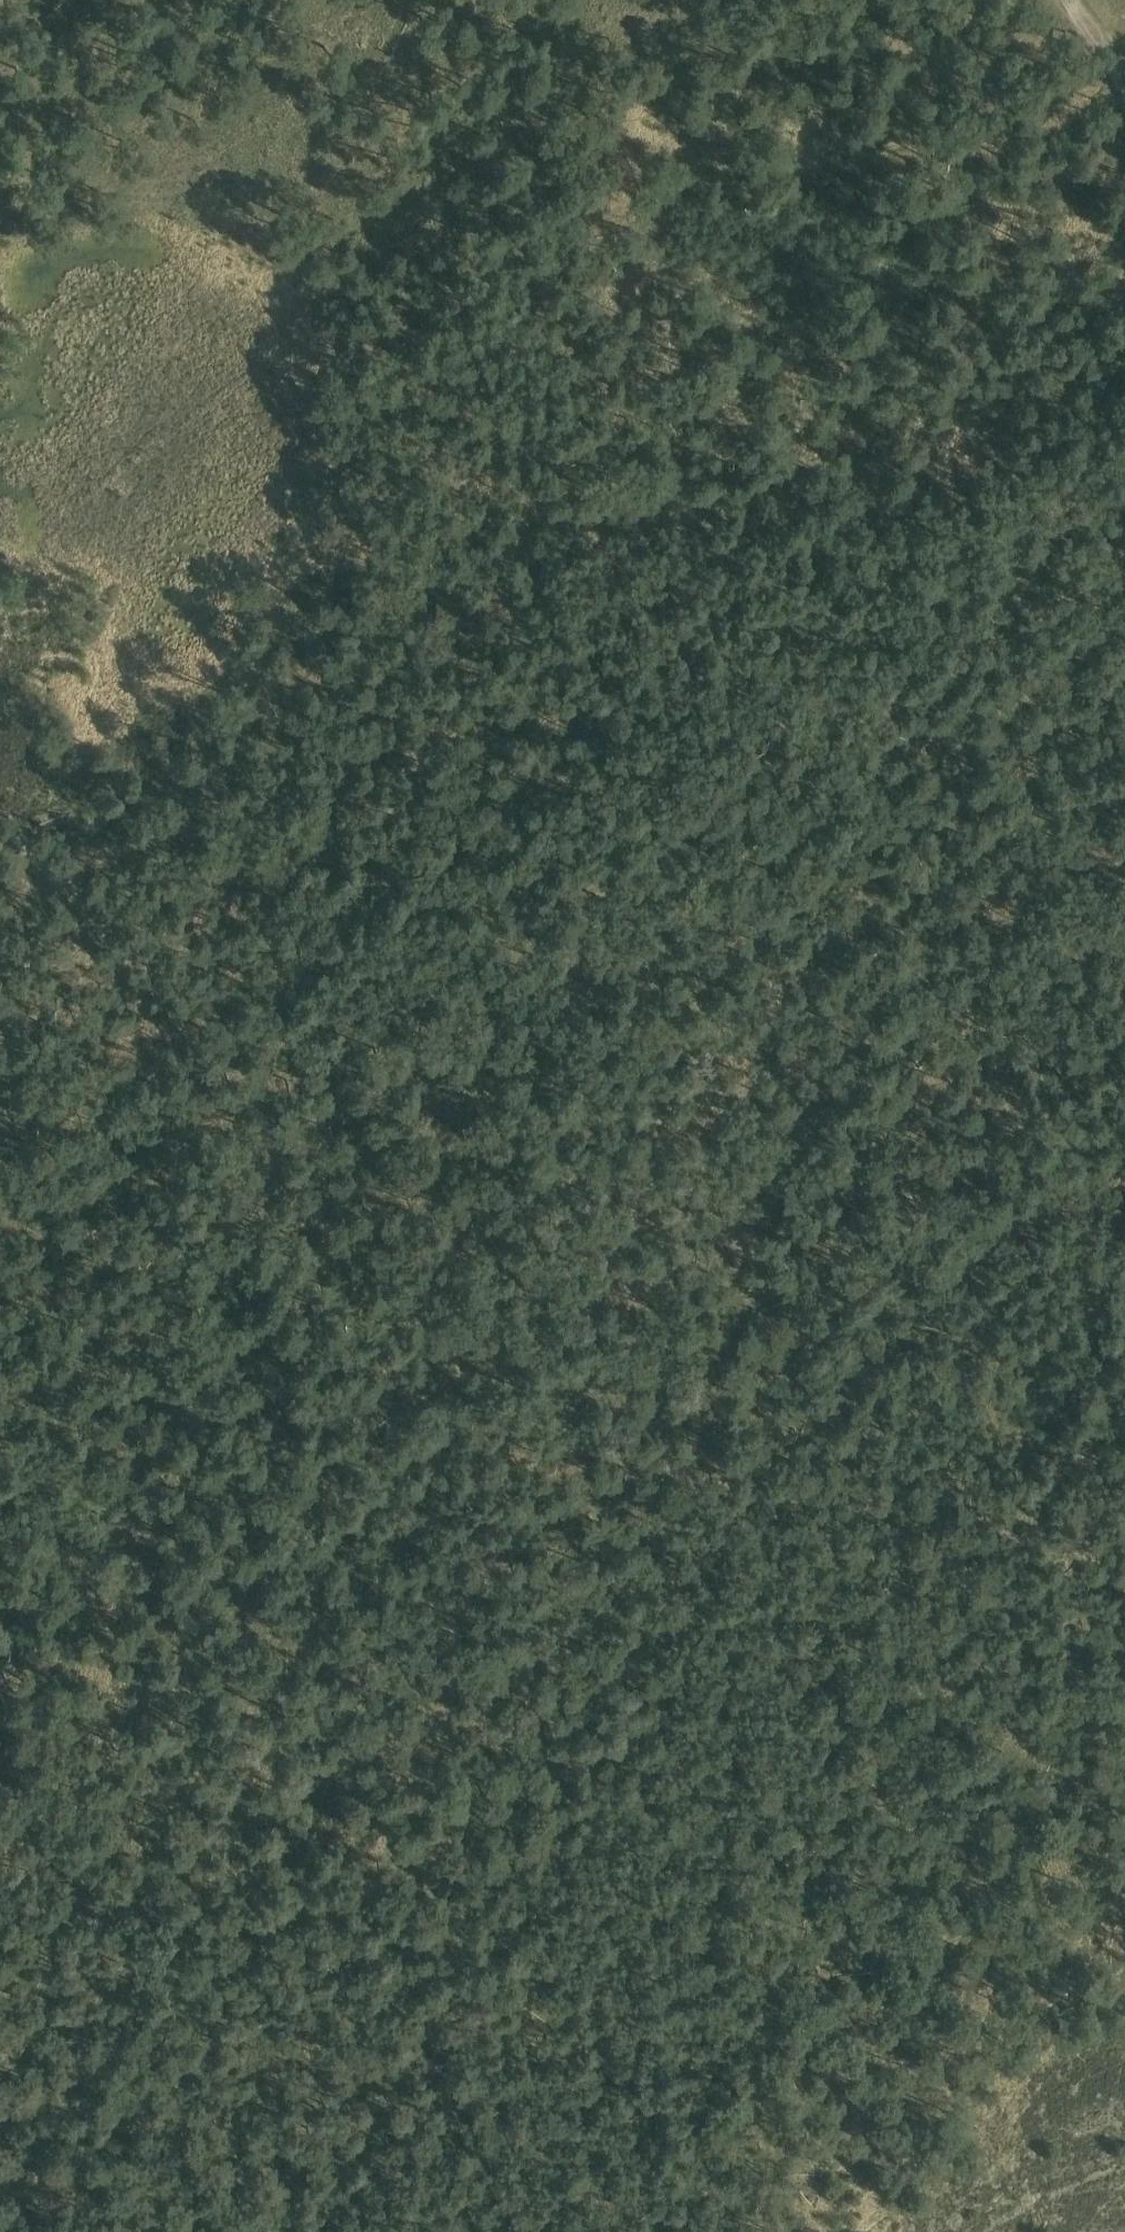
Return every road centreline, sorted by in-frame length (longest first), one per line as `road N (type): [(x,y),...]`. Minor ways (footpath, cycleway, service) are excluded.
road 1 (track): [(0,817),(79,905),(281,1166),(518,1442),(808,1514),(1124,1558)]

